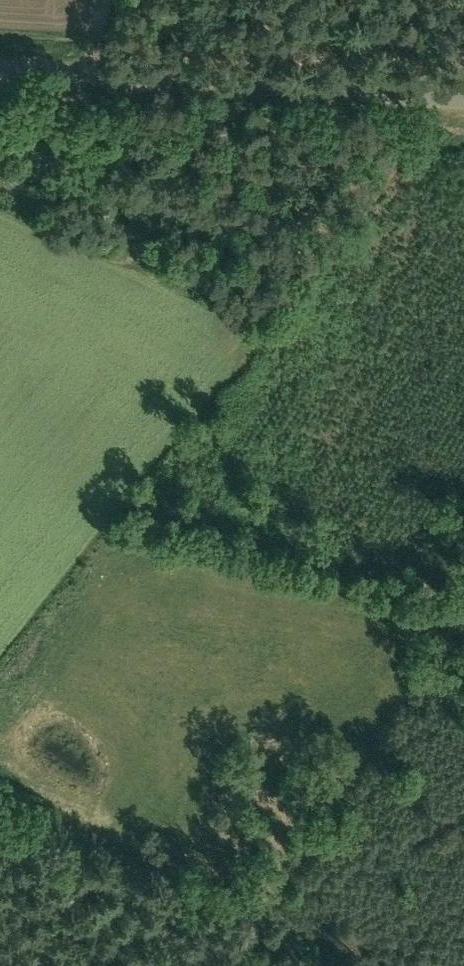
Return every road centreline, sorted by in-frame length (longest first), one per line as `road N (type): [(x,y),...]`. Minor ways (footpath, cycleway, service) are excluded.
road 1 (unclassified): [(0,64),(463,97)]

